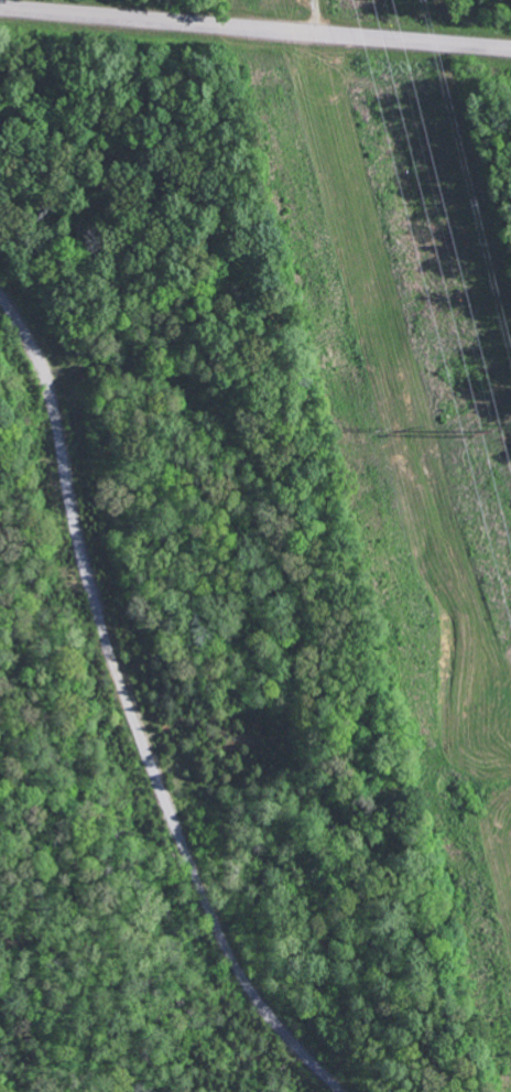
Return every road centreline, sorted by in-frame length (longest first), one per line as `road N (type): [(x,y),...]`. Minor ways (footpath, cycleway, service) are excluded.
road 1 (residential): [(510,51),(0,8)]

